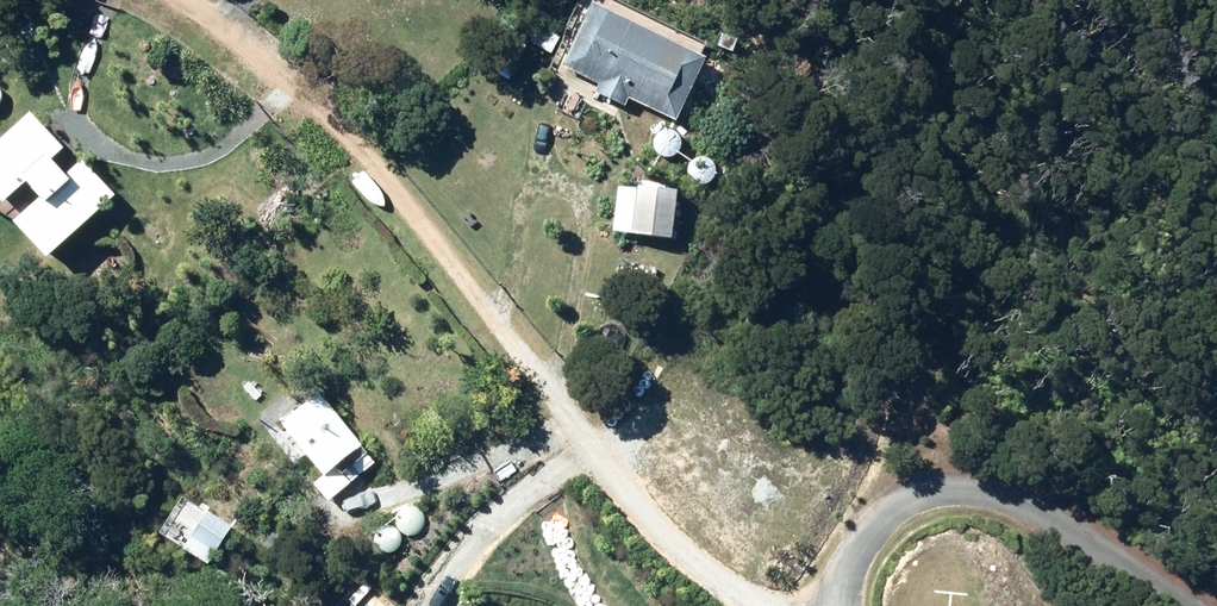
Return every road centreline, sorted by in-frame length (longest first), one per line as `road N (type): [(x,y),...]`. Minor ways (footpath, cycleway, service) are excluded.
road 1 (residential): [(788,605),(704,551),(513,350),(424,208),(189,0)]
road 2 (residential): [(801,605),(821,556),(873,497),(913,475),(990,466),(1045,484),(1216,595)]

